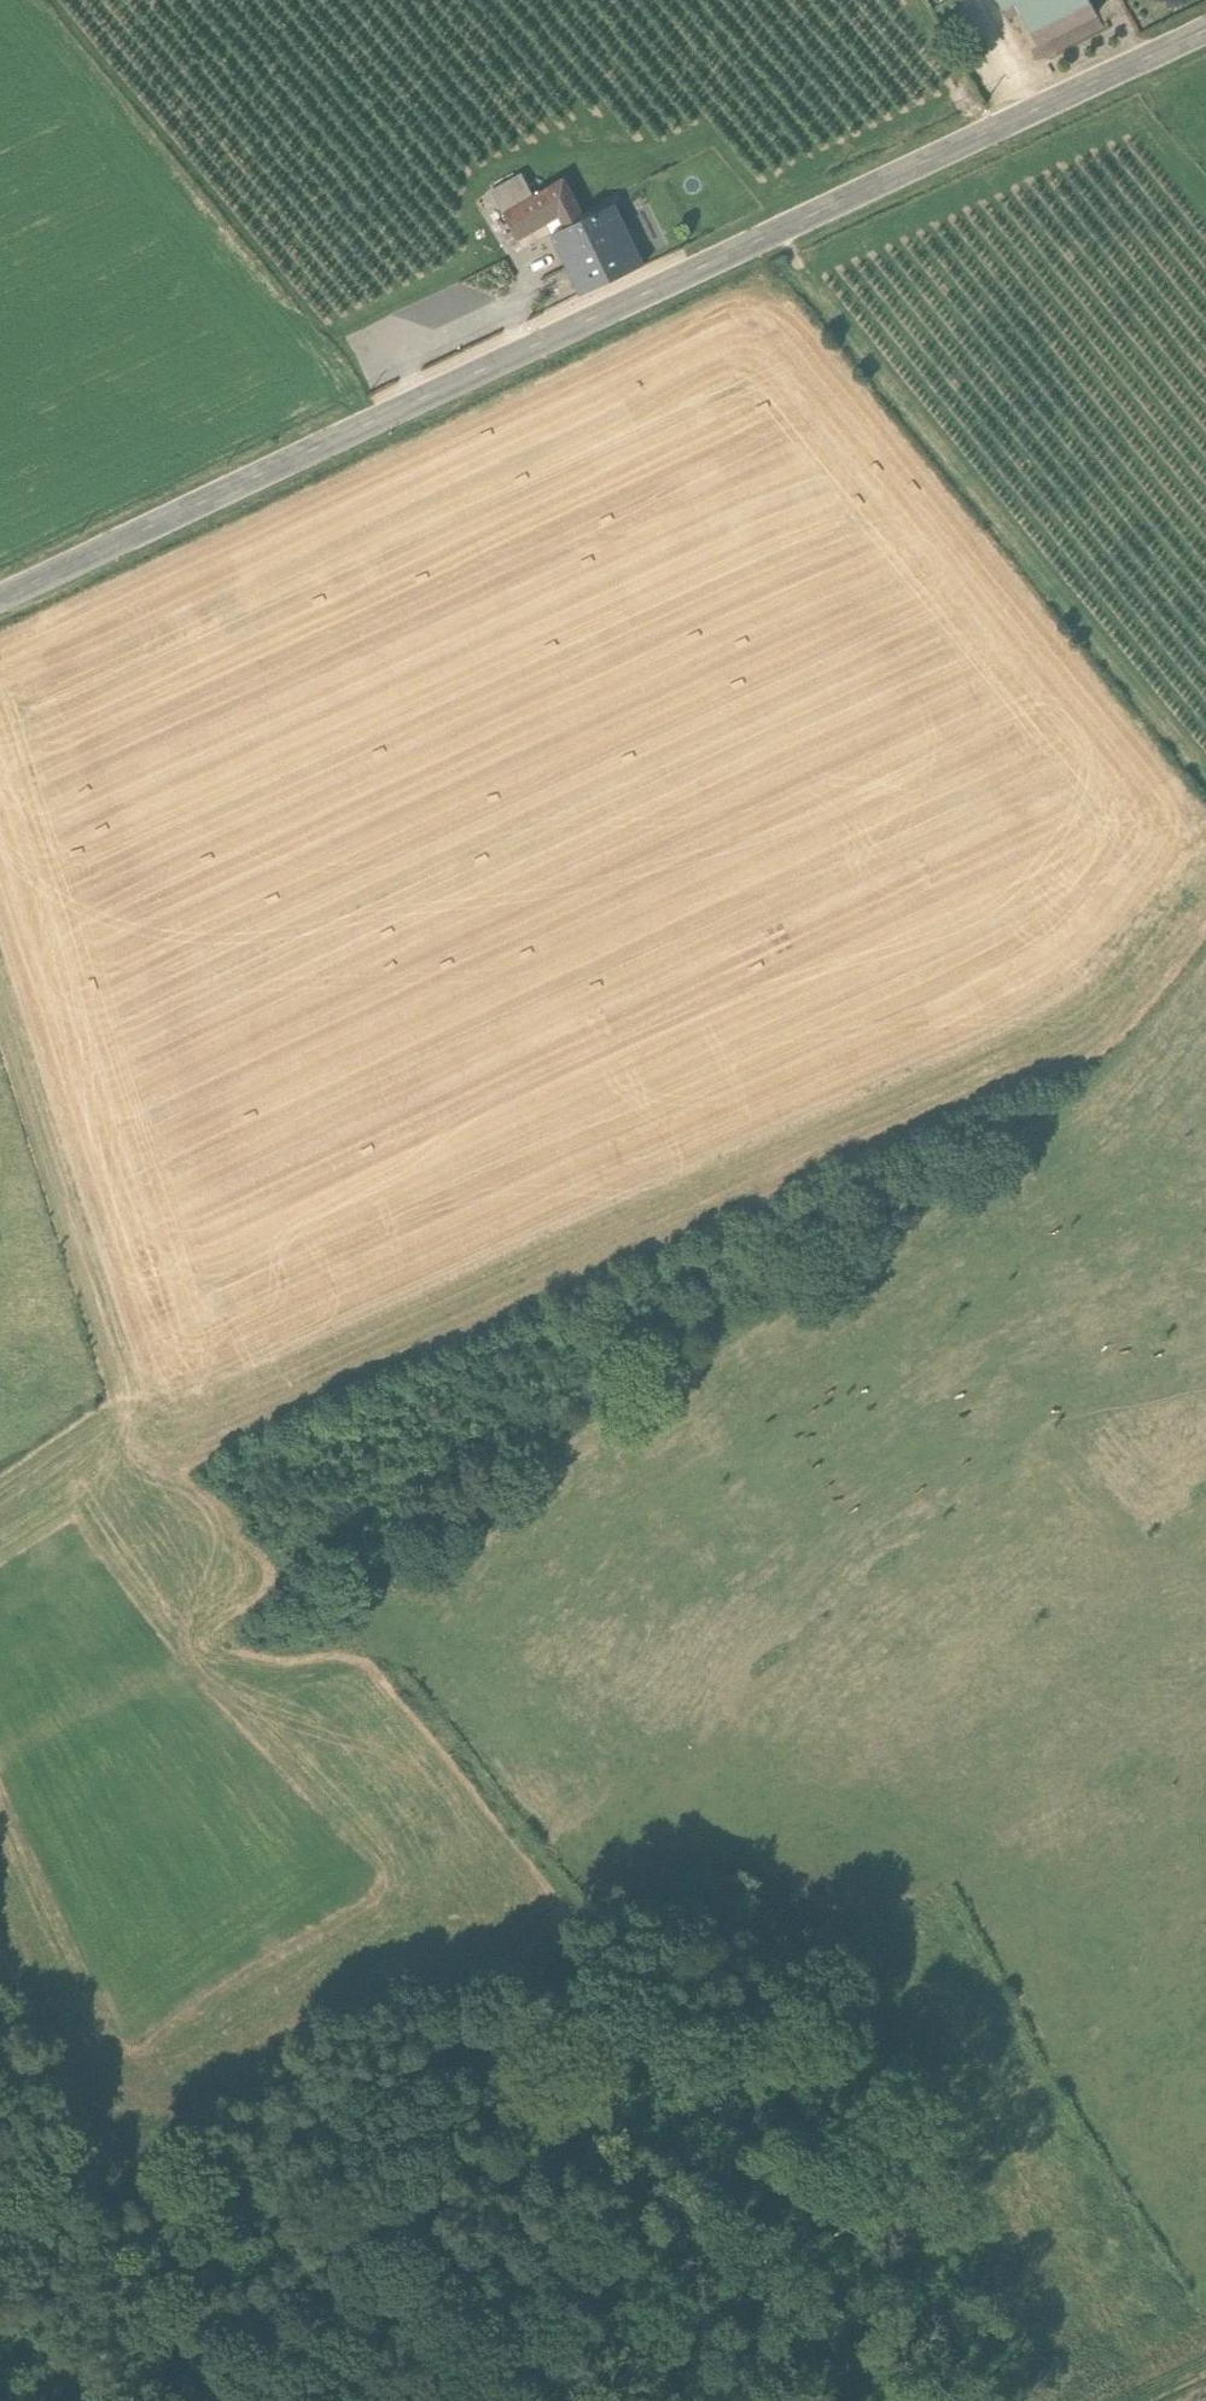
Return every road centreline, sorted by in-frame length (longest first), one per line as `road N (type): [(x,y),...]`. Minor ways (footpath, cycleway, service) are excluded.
road 1 (tertiary): [(0,595),(1205,32)]

